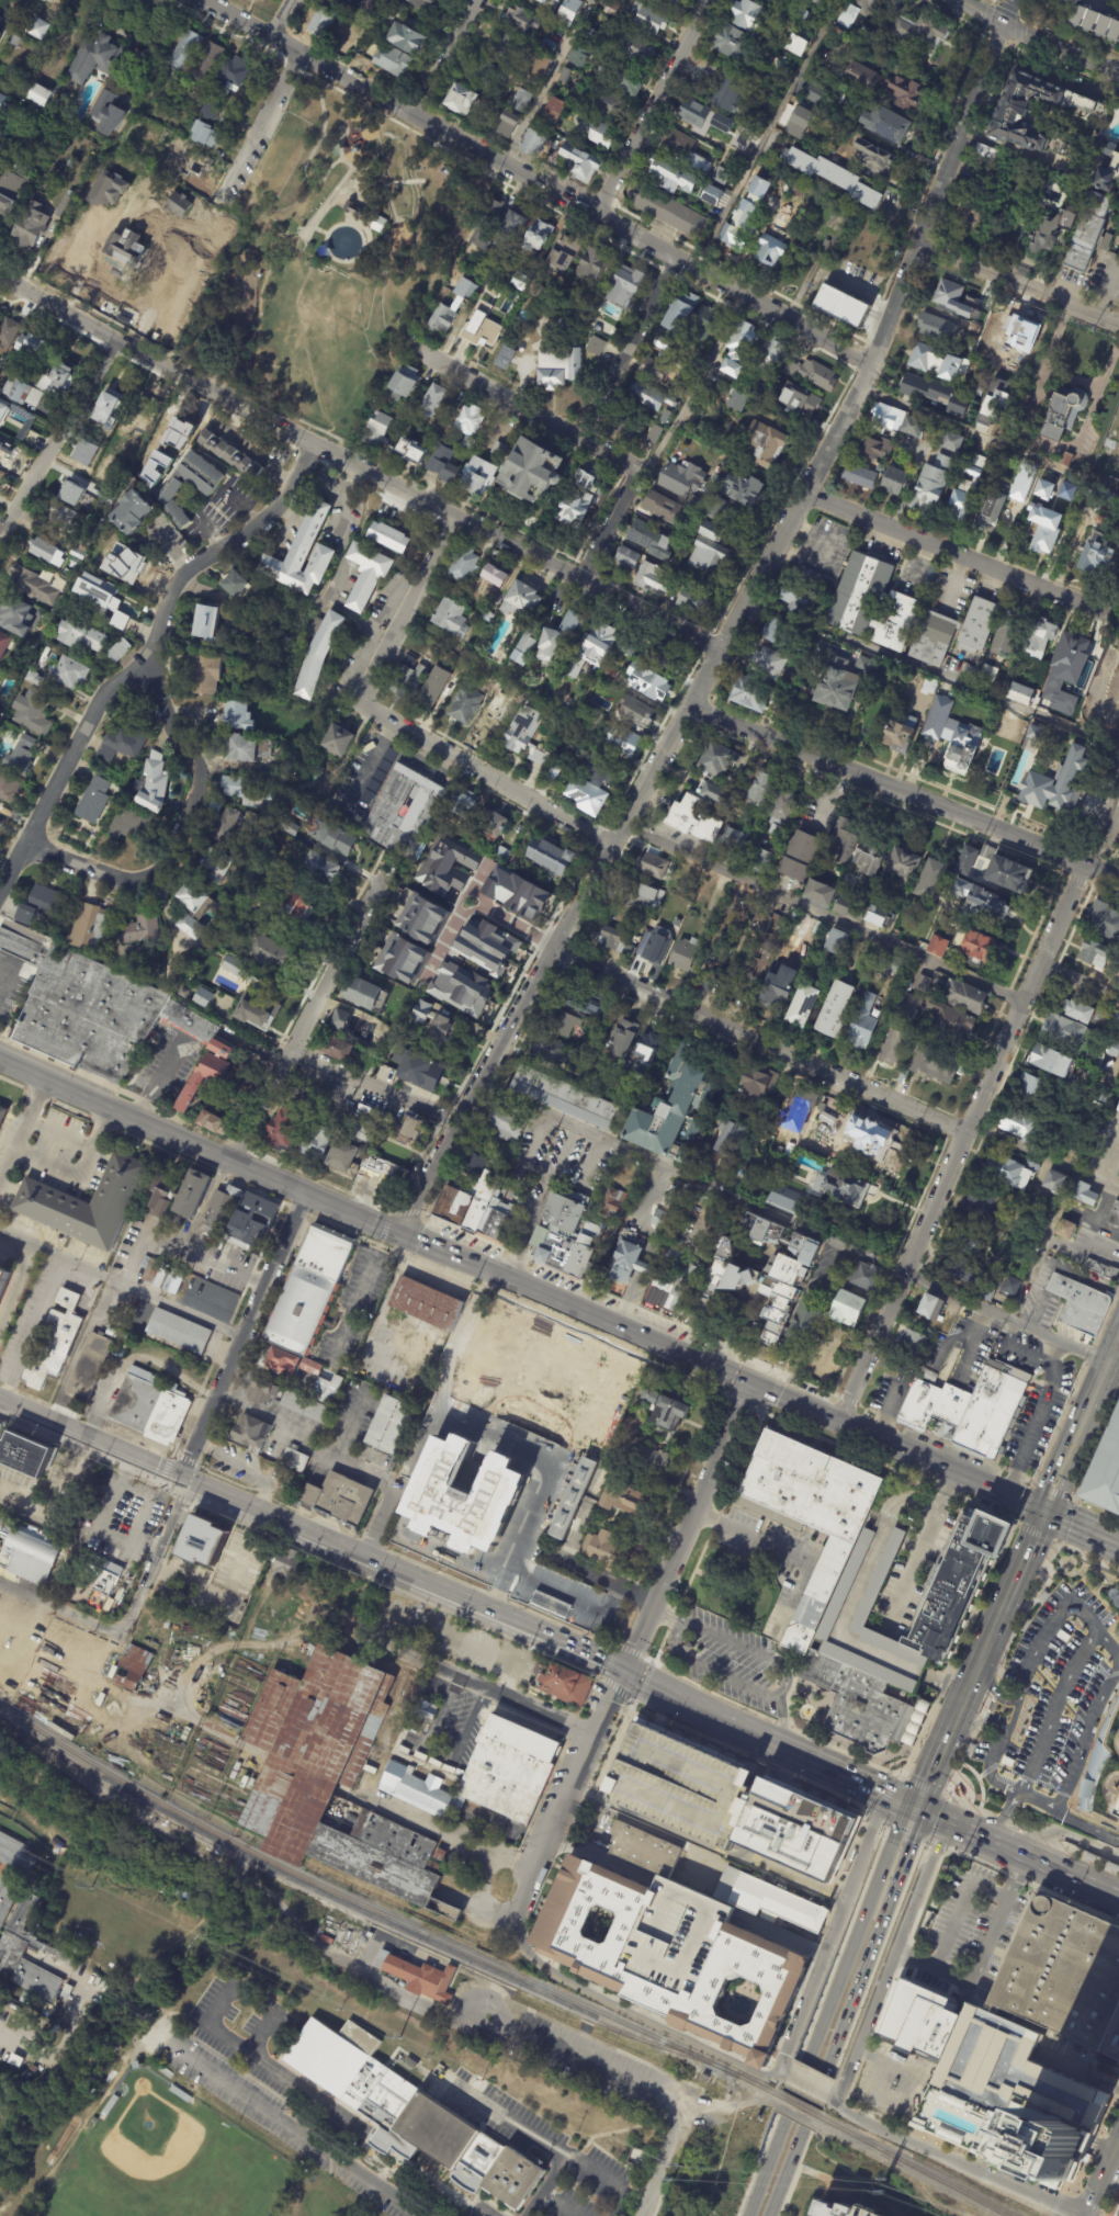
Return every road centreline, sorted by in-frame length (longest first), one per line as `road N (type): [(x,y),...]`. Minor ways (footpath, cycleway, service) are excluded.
road 1 (residential): [(398,1234),(869,364),(998,23)]
road 2 (secondary): [(1042,1516),(0,1059)]
road 3 (residential): [(719,653),(0,280)]
road 4 (residential): [(869,364),(202,0)]
road 5 (residential): [(837,1426),(1118,778)]
road 6 (residential): [(0,890),(99,702),(150,656),(170,589),(273,509),(312,446)]
road 7 (residential): [(1118,878),(687,708)]
road 8 (residential): [(962,1133),(553,950)]
road 9 (primary): [(768,2215),(907,1859),(918,1809)]
road 10 (residential): [(24,845),(128,880),(167,866),(193,775),(159,703),(150,656)]
road 11 (residential): [(228,1160),(397,853)]
road 12 (secondary): [(624,1669),(918,1809)]
road 13 (residential): [(1103,614),(801,494)]
road 14 (residential): [(780,2068),(766,2074),(584,1990),(539,1963),(512,1921)]
road 15 (residential): [(185,1479),(305,1192)]
road 16 (residential): [(624,1669),(748,1388)]
road 17 (residential): [(839,2098),(948,1822)]
road 18 (residential): [(886,1795),(780,2068)]
road 19 (residential): [(610,848),(358,704)]
road 20 (primary): [(845,1965),(748,2215)]
road 21 (residential): [(637,473),(416,349)]
road 22 (residential): [(596,215),(707,0)]
road 23 (residential): [(0,530),(114,342)]
road 24 (secondary): [(918,1809),(1118,1898)]
road 25 (residential): [(1118,323),(913,247)]
road 26 (residential): [(595,1733),(398,1649)]
road 27 (residential): [(358,704),(455,518)]
road 28 (residential): [(578,439),(674,257)]
road 29 (secondary): [(0,1399),(185,1479)]
road 30 (primary): [(1042,1516),(1118,1340)]
road 31 (residential): [(1080,2215),(907,2141)]
road 32 (tertiary): [(1118,72),(956,0)]
road 33 (primary): [(918,1809),(889,1856),(845,1965)]
road 34 (residential): [(222,208),(302,55)]
road 35 (residential): [(122,1637),(185,1479)]
road 36 (residential): [(365,1556),(394,1489),(320,1451)]
road 37 (secondary): [(491,1609),(624,1669)]
road 38 (residential): [(566,1797),(624,1669)]
road 39 (residential): [(122,1637),(0,1585)]
road 40 (residential): [(410,114),(475,0)]
road 41 (residential): [(579,583),(637,473)]
road 42 (secondary): [(279,1519),(393,1568)]

